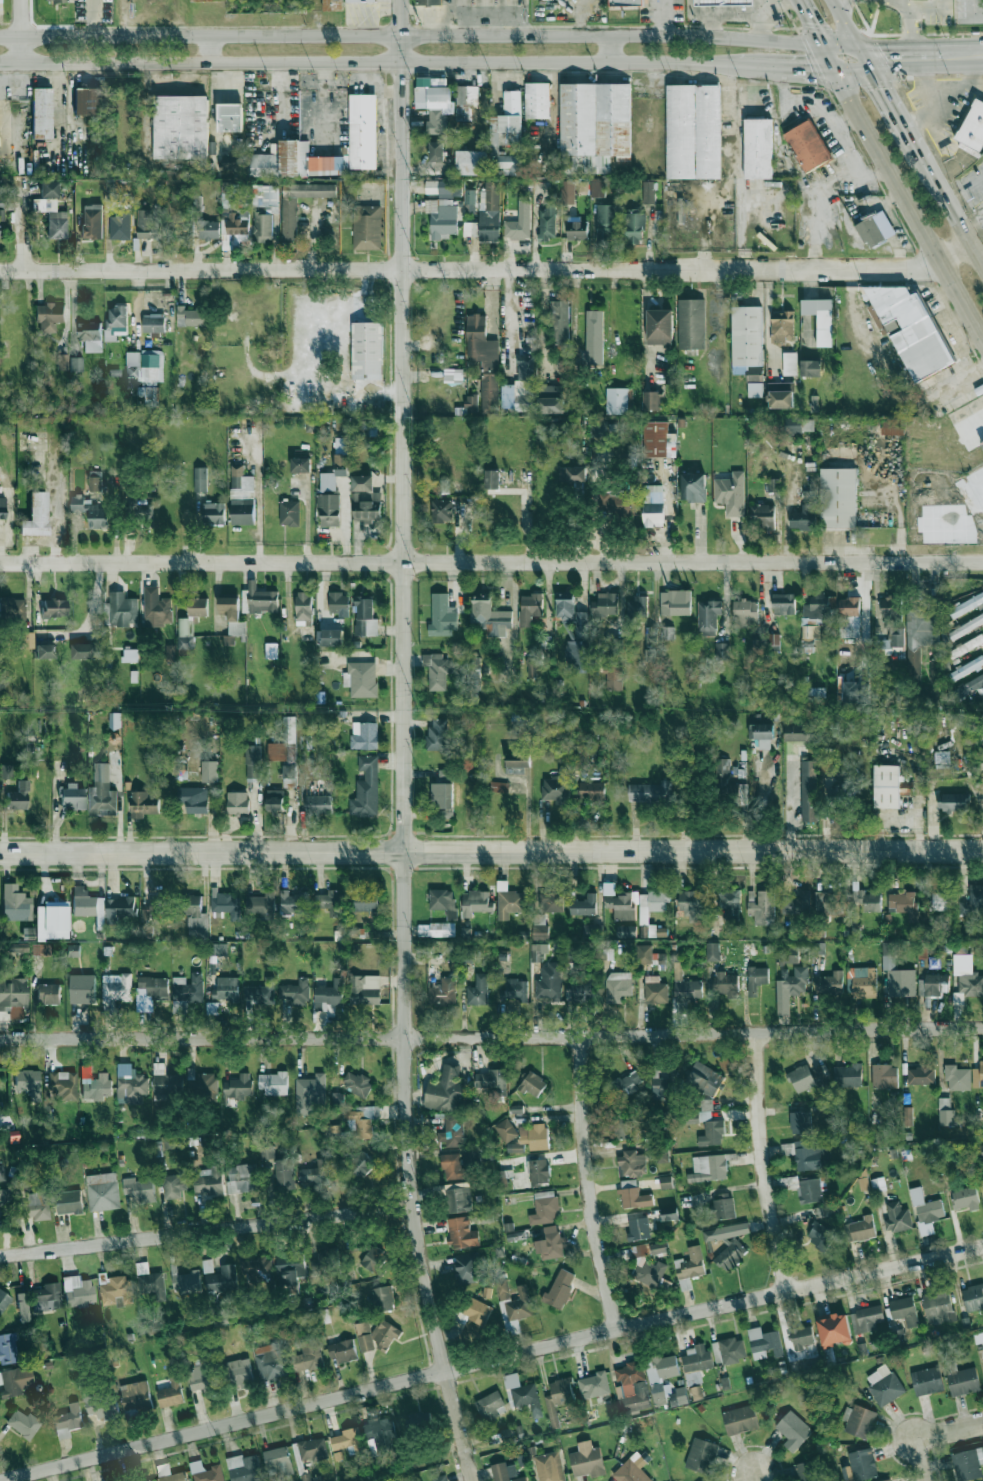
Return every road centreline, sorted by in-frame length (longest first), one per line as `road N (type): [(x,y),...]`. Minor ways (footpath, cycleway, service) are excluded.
road 1 (residential): [(401,0),(411,1206),(471,1480)]
road 2 (residential): [(0,1480),(982,1246)]
road 3 (residential): [(0,1039),(982,1028)]
road 4 (tertiary): [(0,855),(982,853)]
road 5 (residential): [(0,562),(982,562)]
road 6 (residential): [(0,270),(941,264),(972,244)]
road 7 (secondary): [(831,58),(797,43),(689,36),(0,36)]
road 8 (secondary): [(0,63),(757,66)]
road 9 (residential): [(0,1256),(411,1206)]
road 10 (secondary): [(831,58),(982,340)]
road 11 (residential): [(580,1036),(584,1167),(616,1330)]
road 12 (residential): [(758,1032),(761,1166),(784,1291)]
road 13 (secondary): [(982,264),(907,130)]

